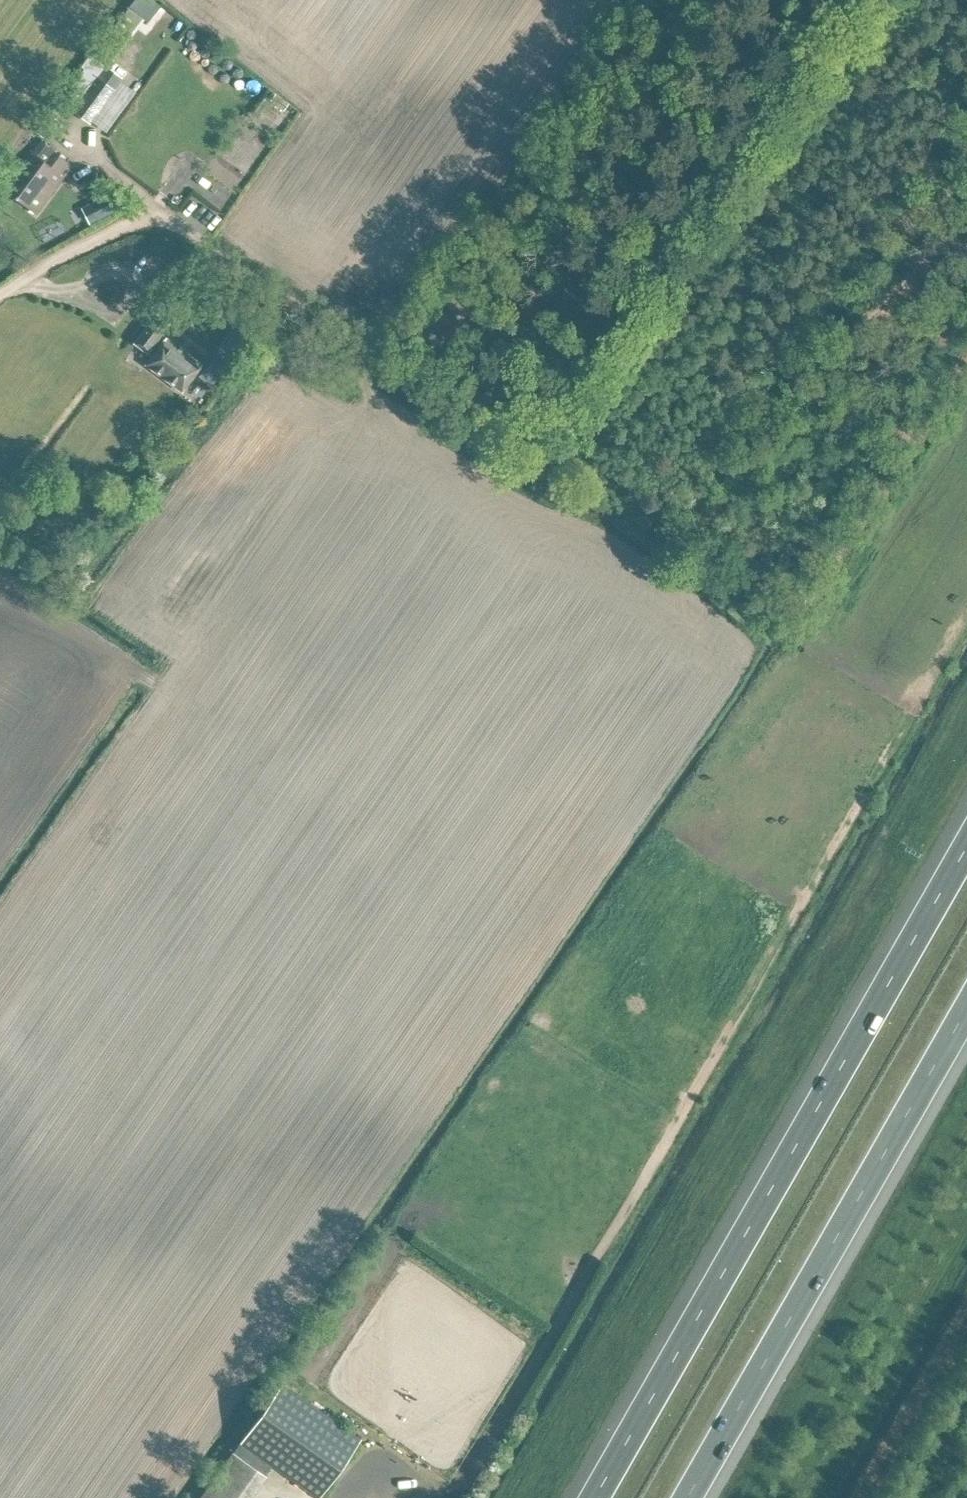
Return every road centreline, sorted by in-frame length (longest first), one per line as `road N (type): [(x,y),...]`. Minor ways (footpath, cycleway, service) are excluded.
road 1 (motorway): [(966,843),(593,1497)]
road 2 (motorway): [(686,1497),(966,1010)]

